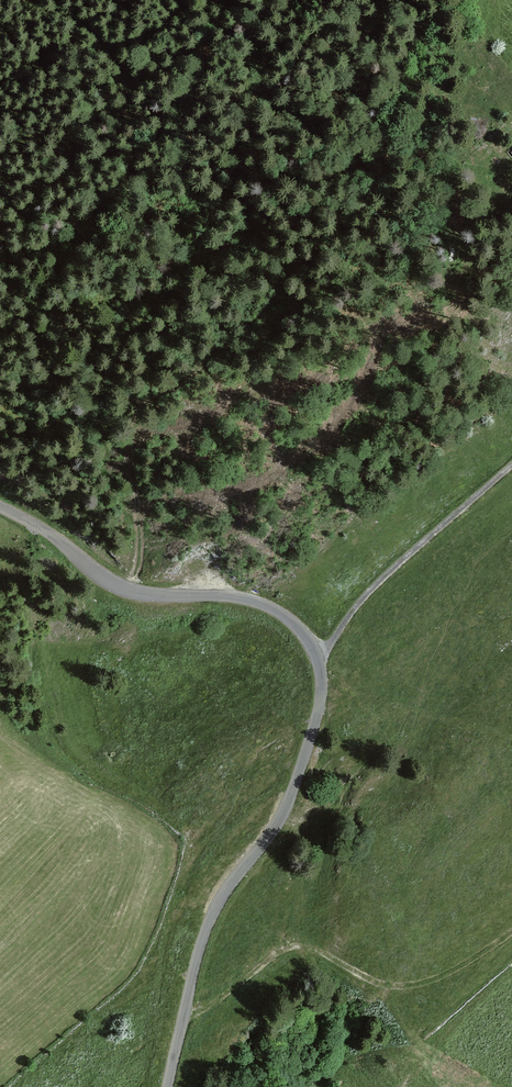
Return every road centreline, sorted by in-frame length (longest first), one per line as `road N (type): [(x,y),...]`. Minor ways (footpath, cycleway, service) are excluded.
road 1 (unclassified): [(0,506),(126,590),(235,597),(270,608),(318,658),(320,704),(306,755),(275,829),(207,928),(167,1086)]
road 2 (track): [(511,933),(451,972),(395,987),(324,952),(291,947),(183,1015)]
road 3 (track): [(318,658),(376,585),(511,468)]

